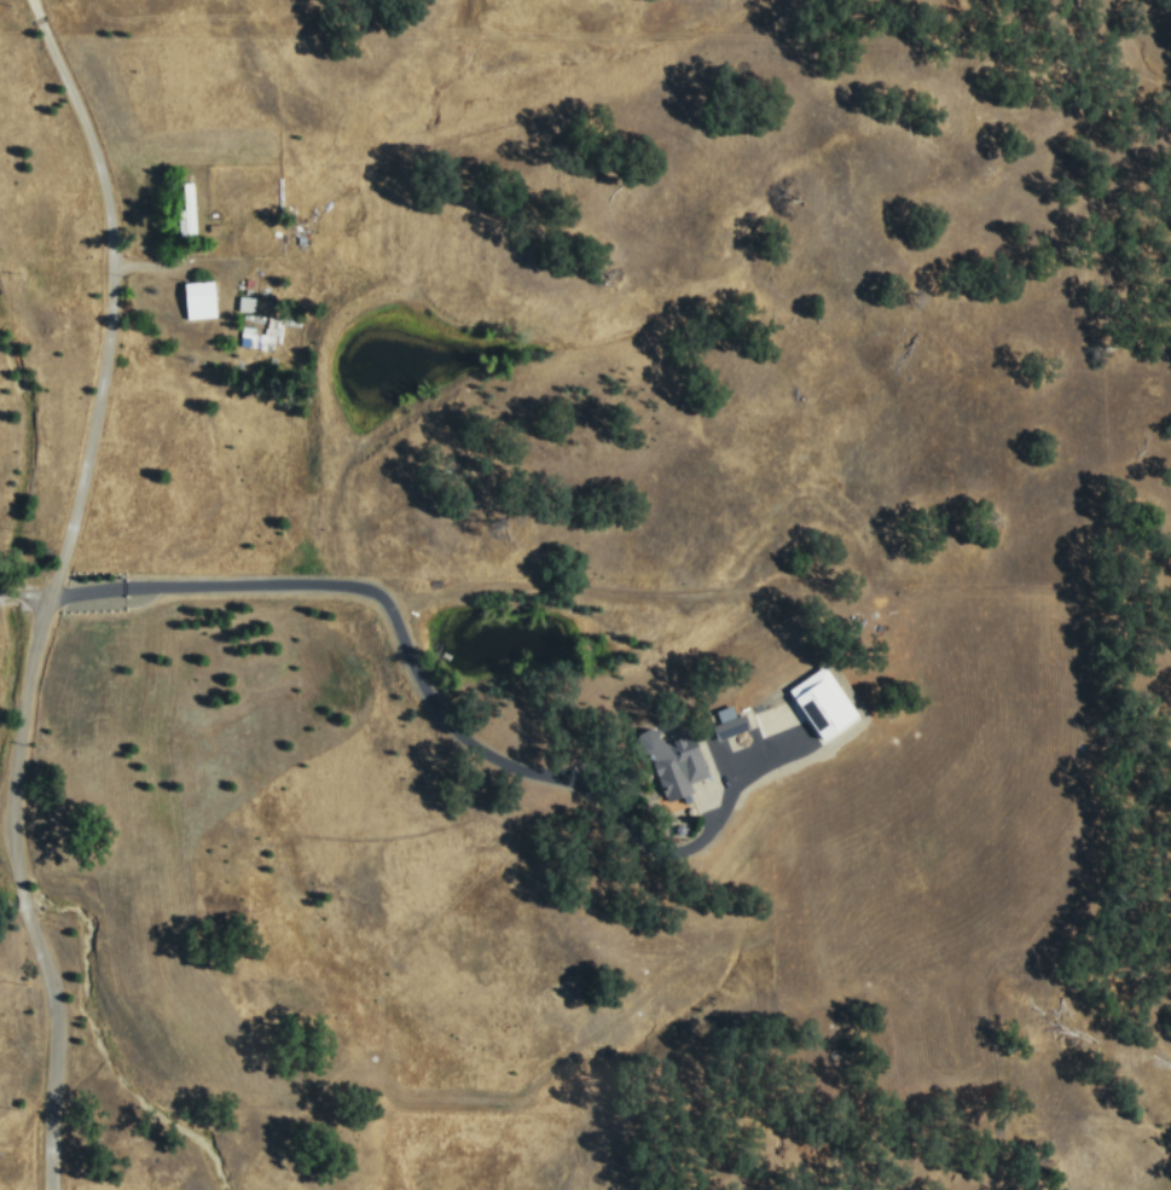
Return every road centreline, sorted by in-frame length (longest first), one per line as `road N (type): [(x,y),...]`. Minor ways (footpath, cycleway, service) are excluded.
road 1 (residential): [(51,1189),(53,1027),(63,1005),(18,876),(15,771),(39,625),(97,410),(109,330),(111,209),(87,126),(33,0)]
road 2 (residential): [(596,782),(509,761),(446,721),(366,586),(0,596)]

